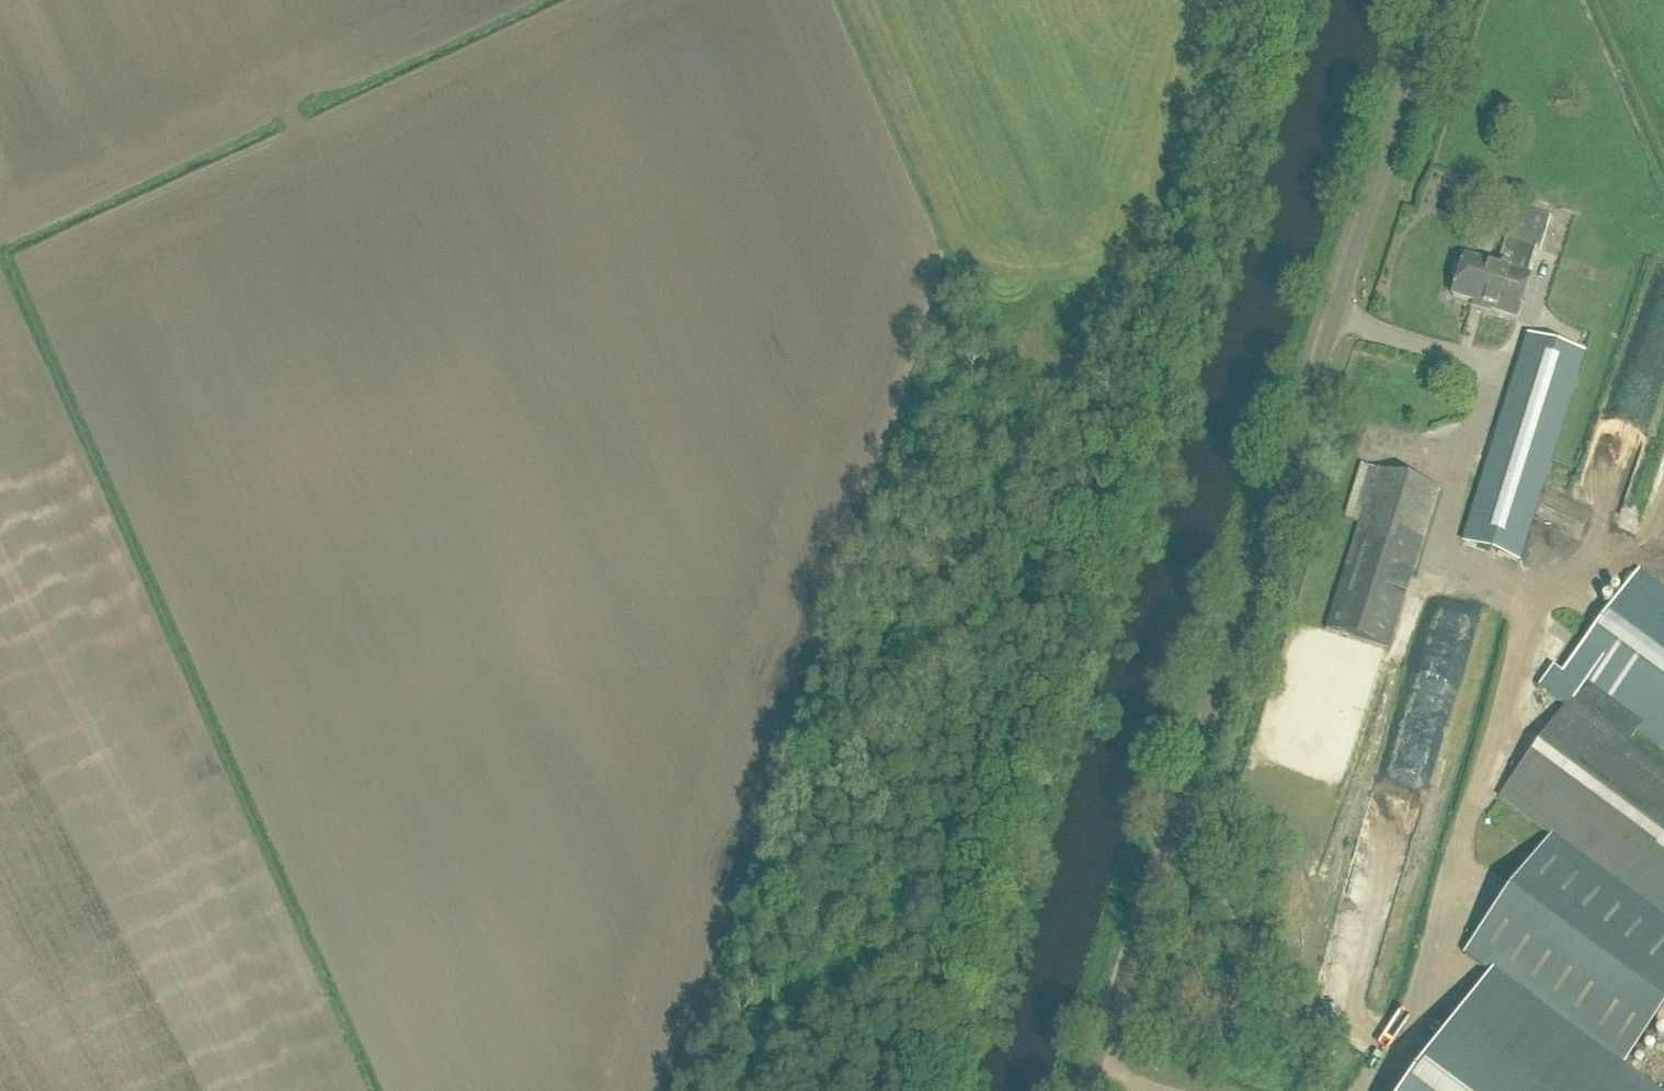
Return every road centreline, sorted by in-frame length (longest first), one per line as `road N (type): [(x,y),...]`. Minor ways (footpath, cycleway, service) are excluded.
road 1 (unclassified): [(1089,1090),(1437,0)]
road 2 (track): [(1541,595),(1648,559),(1663,571)]

